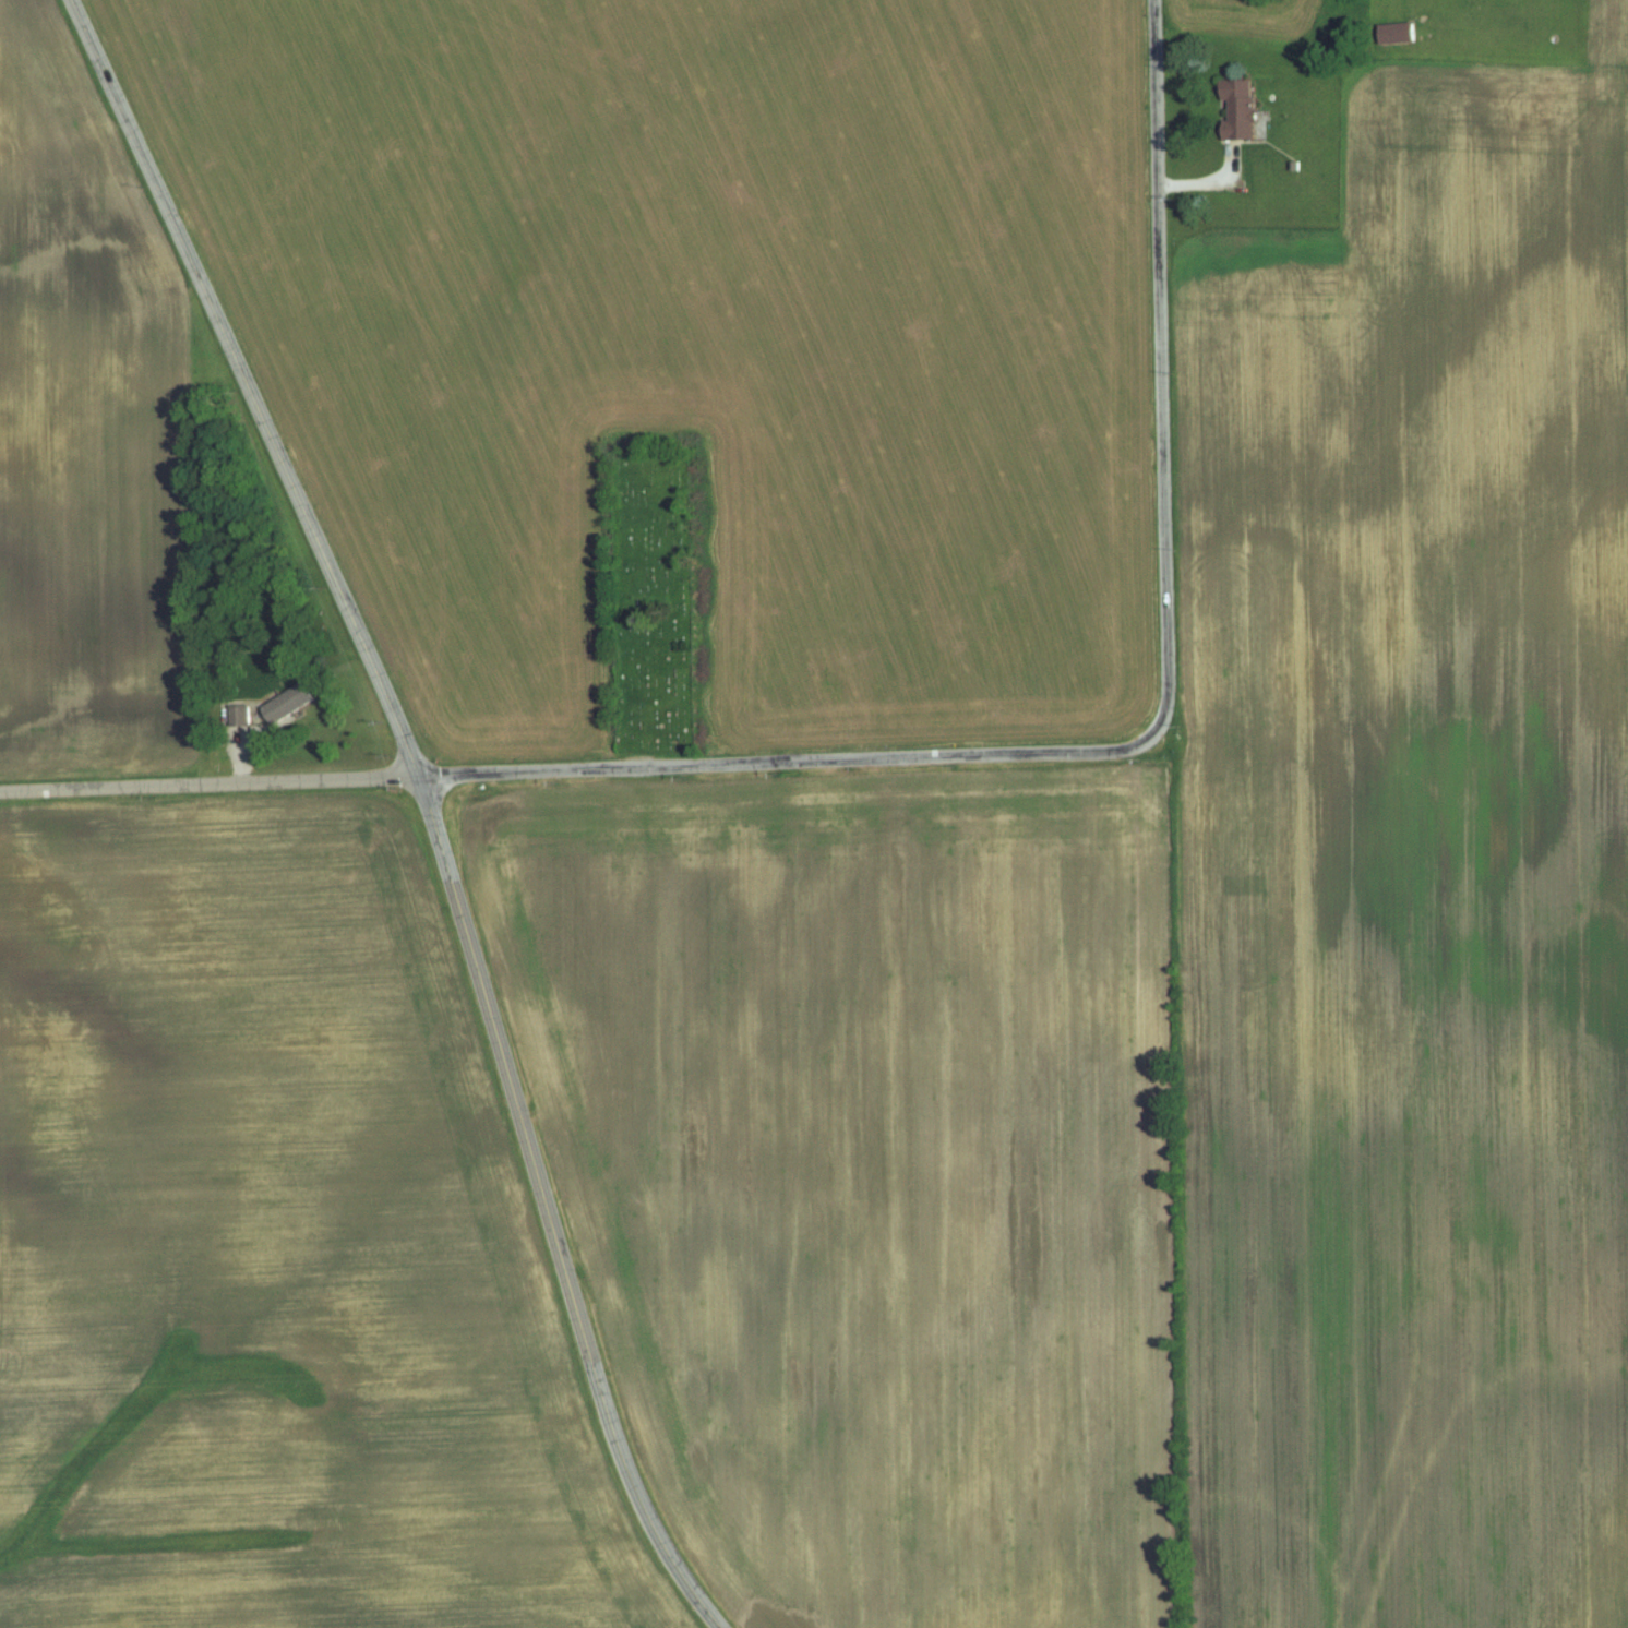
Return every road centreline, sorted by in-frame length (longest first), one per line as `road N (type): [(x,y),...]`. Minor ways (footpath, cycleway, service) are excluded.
road 1 (tertiary): [(71,0),(379,683),(440,848),(608,1418),(657,1536),(722,1627)]
road 2 (residential): [(0,792),(1110,752),(1159,730)]
road 3 (residential): [(1159,730),(1169,685),(1153,0)]

